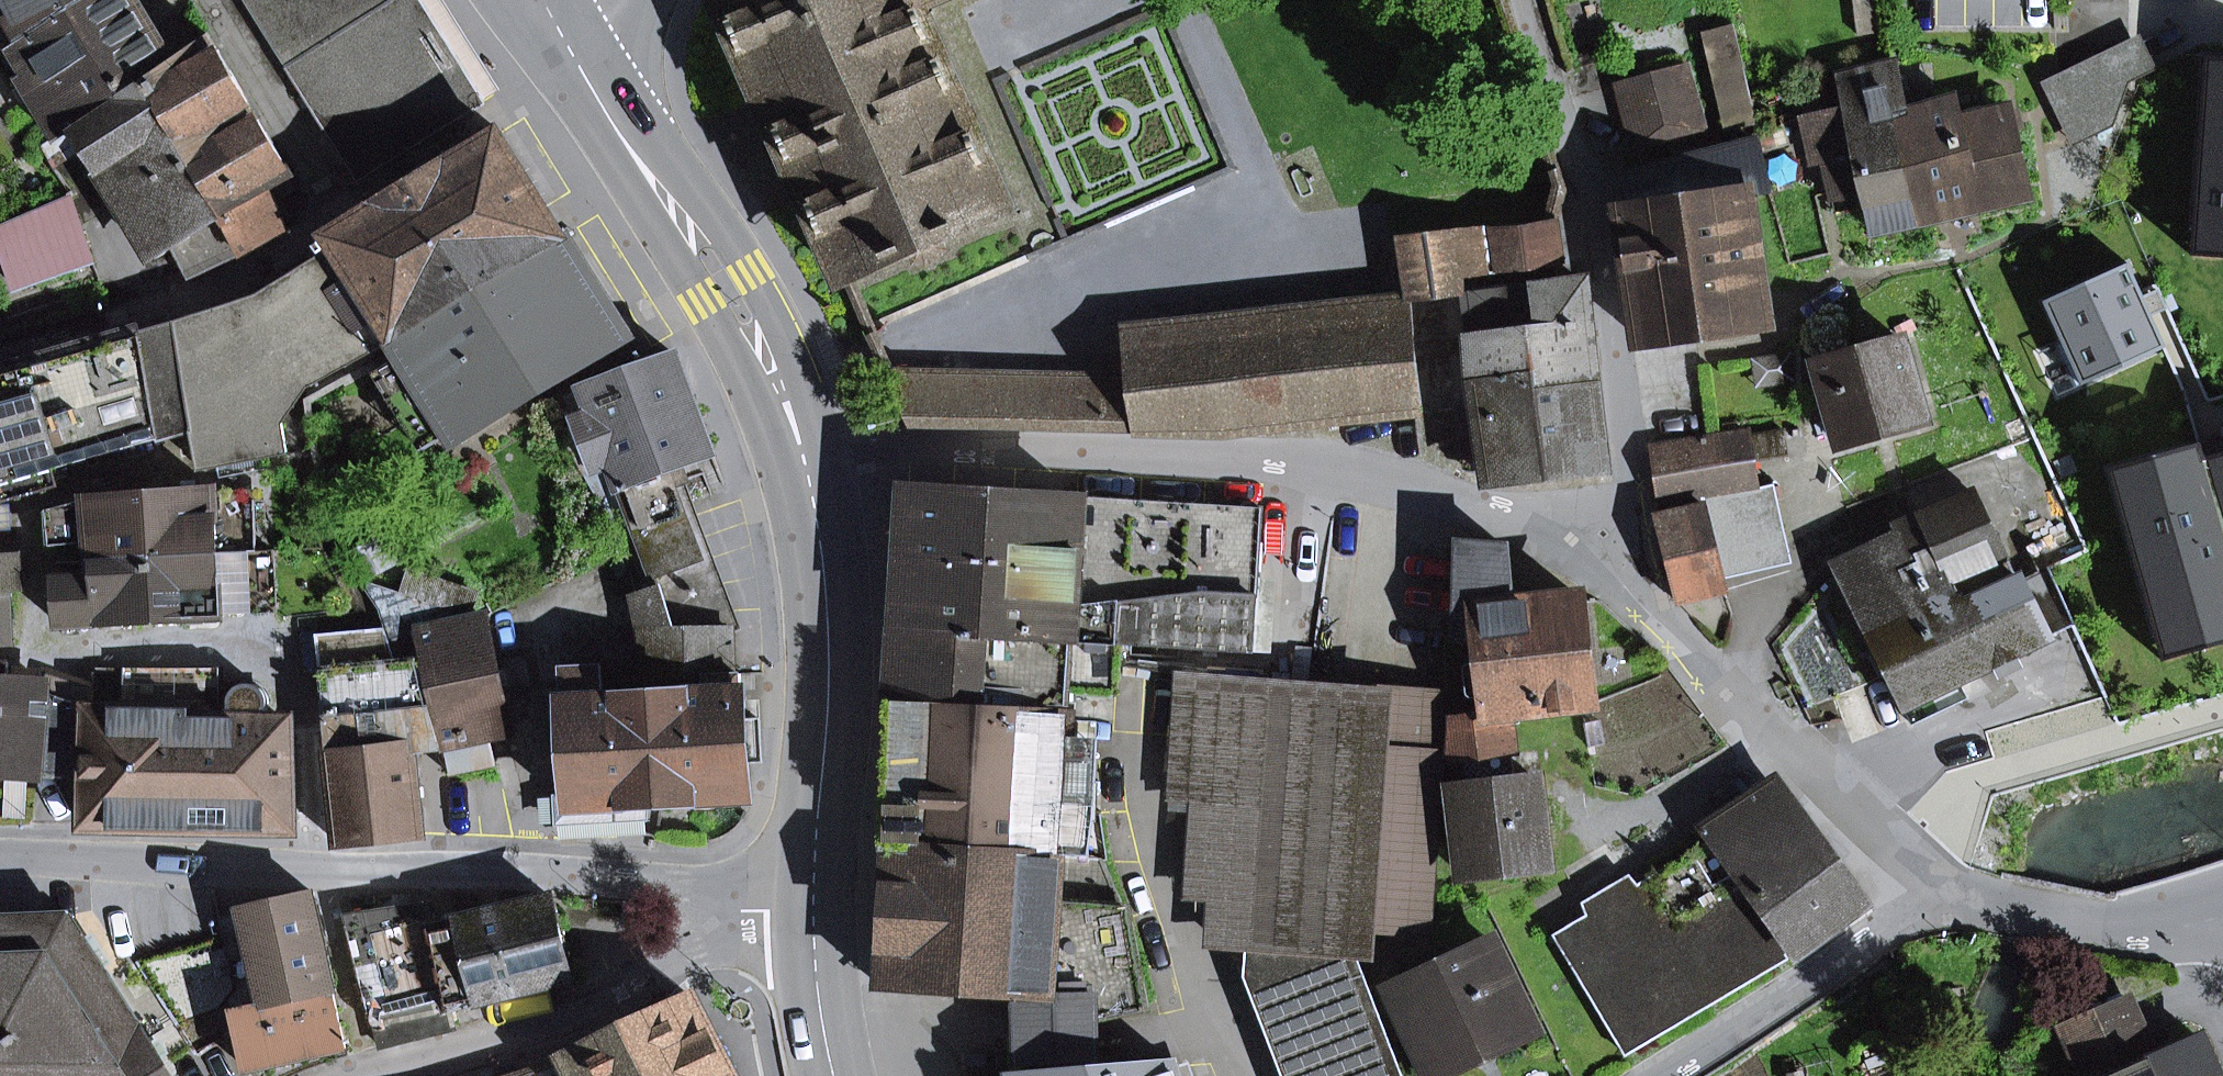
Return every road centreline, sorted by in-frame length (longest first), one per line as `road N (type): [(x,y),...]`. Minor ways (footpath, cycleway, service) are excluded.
road 1 (residential): [(806,468),(901,442),(1384,476),(1457,497),(1597,563),(1645,603)]
road 2 (residential): [(727,911),(683,890),(530,871),(320,872),(0,856)]
road 3 (residential): [(1528,0),(1602,240),(1645,603)]
road 4 (primary): [(806,468),(749,324),(530,0)]
road 5 (primary): [(812,909),(831,652),(806,468)]
road 6 (residential): [(1645,603),(1919,865),(1957,889)]
road 7 (residential): [(727,911),(685,952),(561,1027),(387,1075)]
road 8 (residential): [(1662,1075),(1957,889)]
road 9 (residential): [(1957,889),(2104,926),(2196,921),(2222,910)]
road 10 (primary): [(836,1075),(812,909)]

